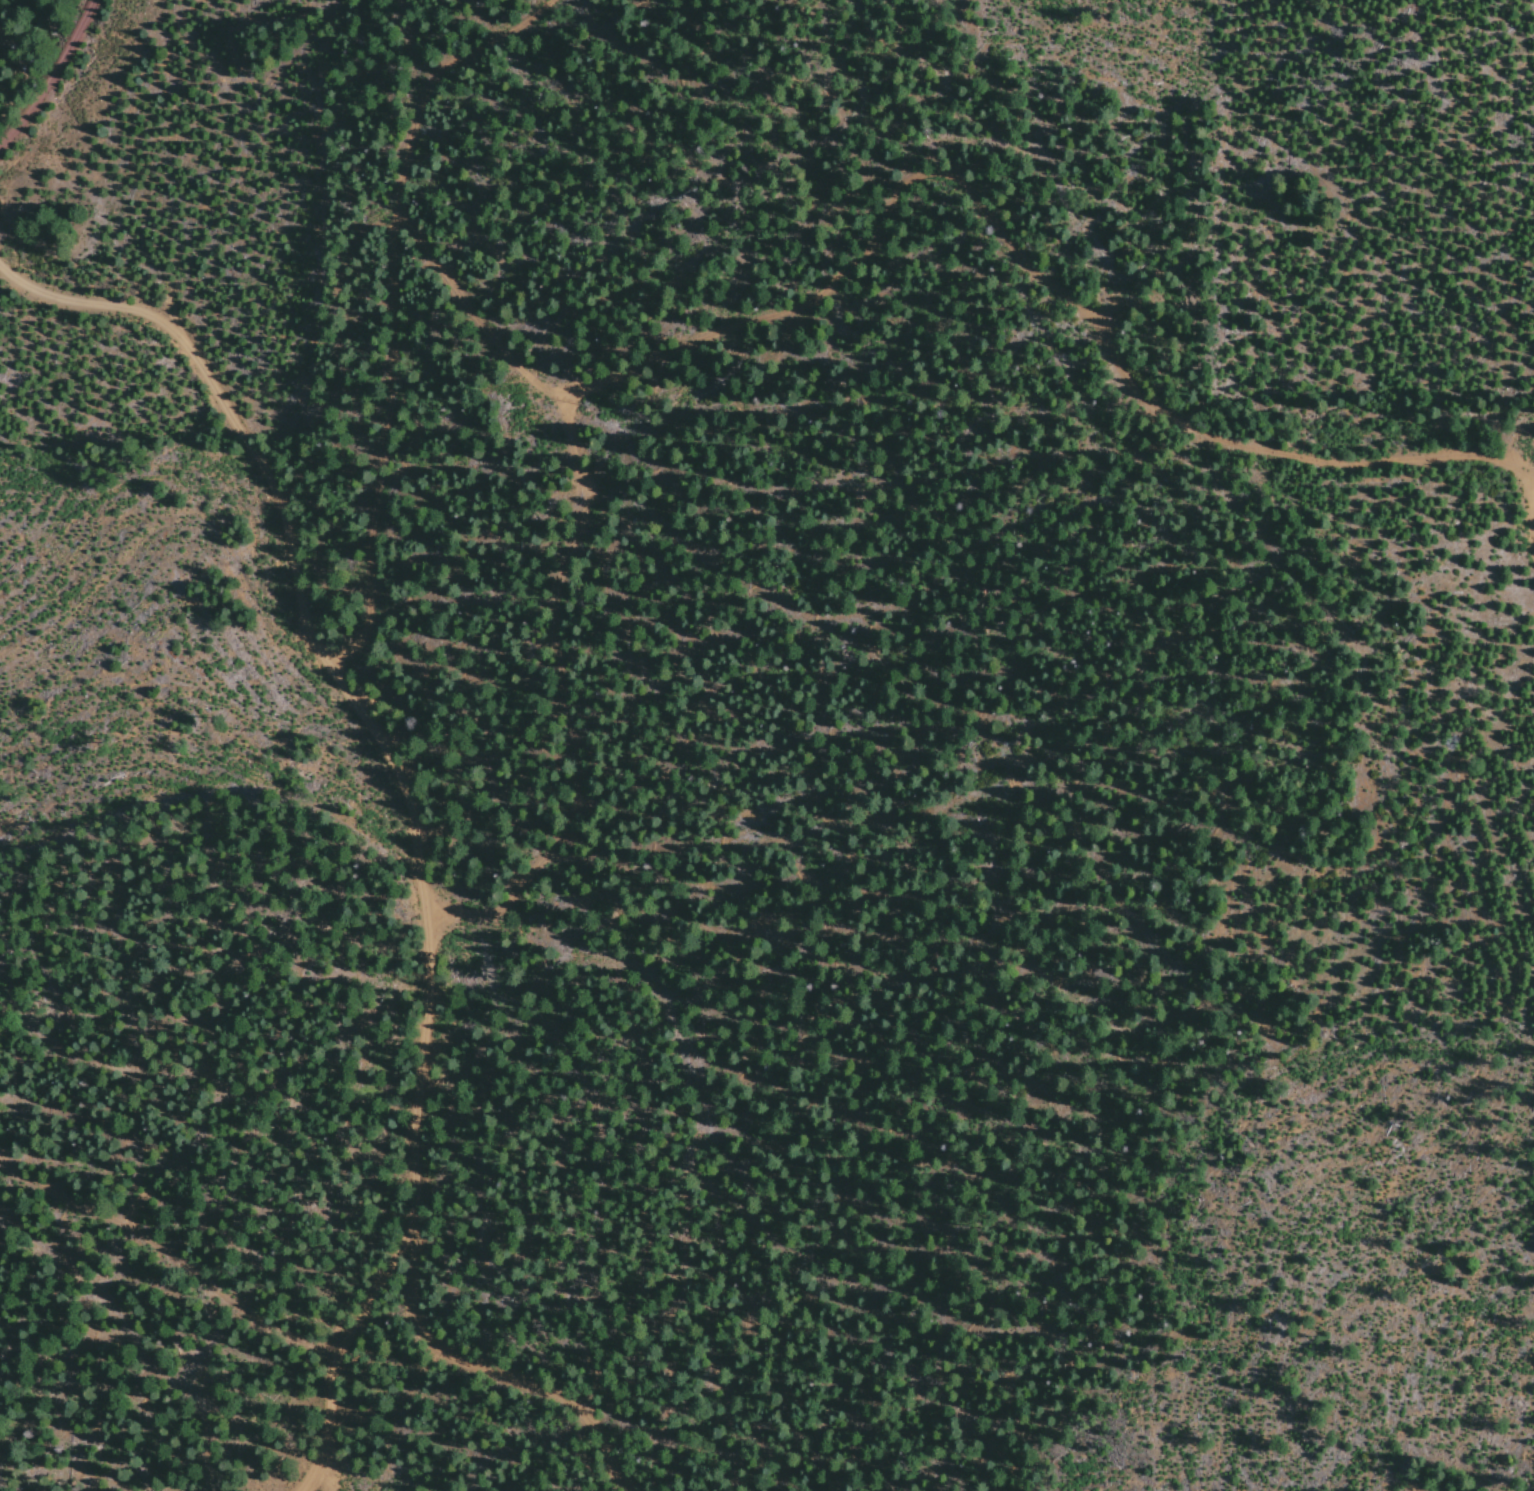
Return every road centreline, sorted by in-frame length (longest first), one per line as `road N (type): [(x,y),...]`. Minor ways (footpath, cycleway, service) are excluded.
road 1 (track): [(301,1490),(331,1443),(356,1330),(409,1241),(413,1110),(433,1029),(421,847),(344,678),(303,634),(290,522),(168,329),(138,310),(37,294),(0,272)]
road 2 (track): [(631,1490),(589,1424),(557,1397),(478,1369),(350,1345)]

